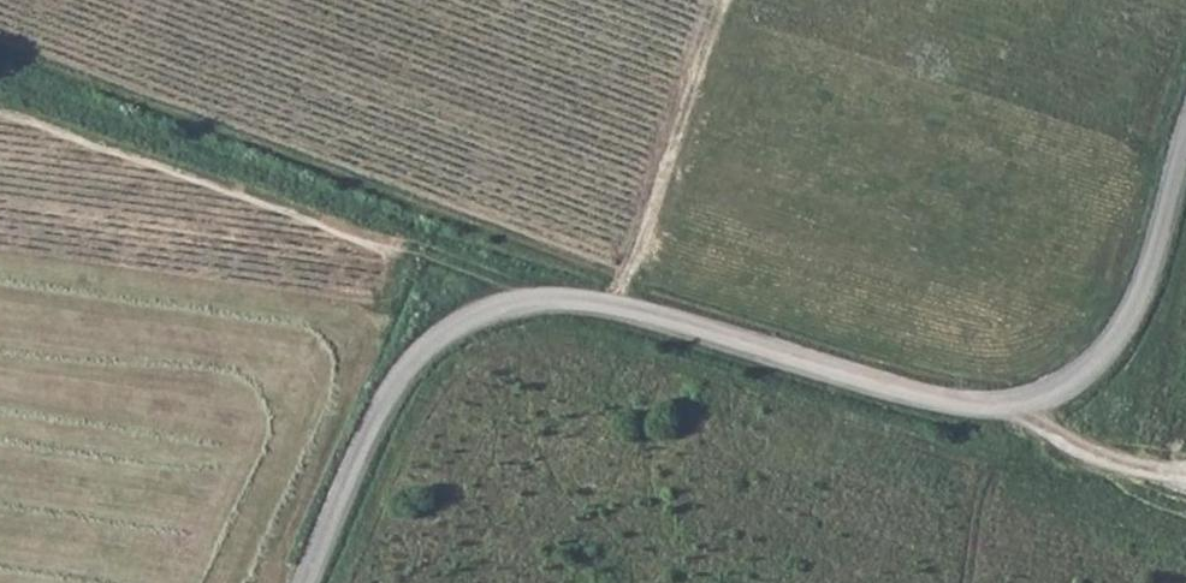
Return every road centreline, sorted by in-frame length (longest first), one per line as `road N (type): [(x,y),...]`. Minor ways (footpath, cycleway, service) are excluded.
road 1 (unclassified): [(309,582),(380,412),(415,363),(467,321),(533,304),(612,309),(964,407),(1025,406),(1072,385),(1112,349),(1144,300),(1185,159)]
road 2 (track): [(0,119),(393,257)]
road 3 (track): [(1185,479),(1142,472),(1061,441),(1025,406)]

